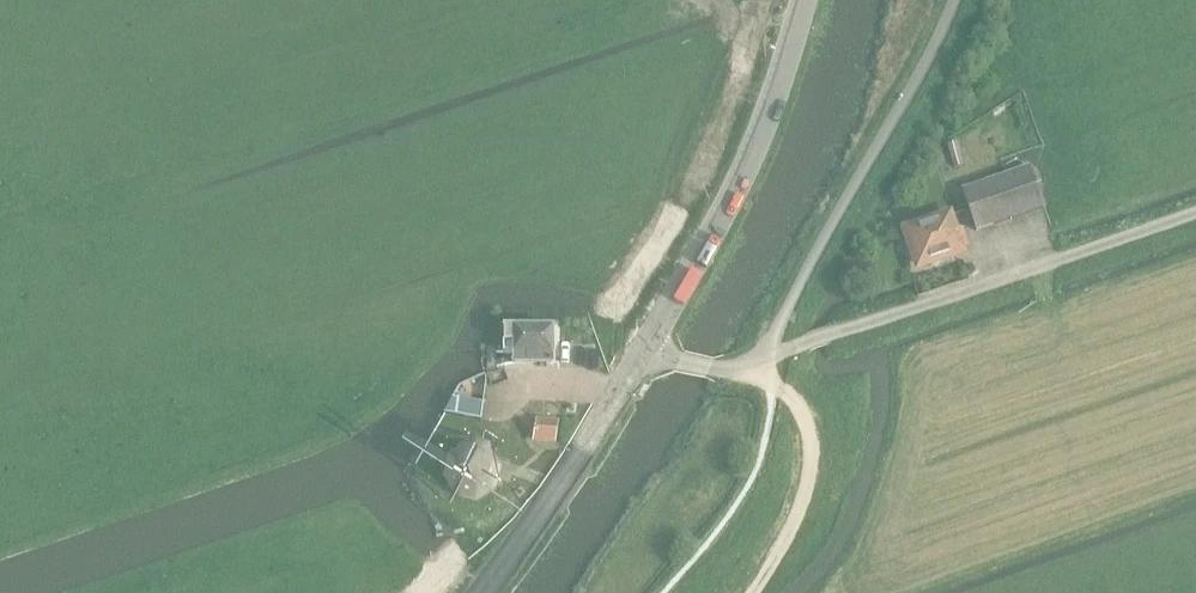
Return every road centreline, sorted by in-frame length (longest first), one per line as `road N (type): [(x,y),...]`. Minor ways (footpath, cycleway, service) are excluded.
road 1 (track): [(0,223),(499,65),(646,0)]
road 2 (unclassified): [(644,347),(722,370),(761,365),(792,293),(955,0)]
road 3 (secondary): [(644,347),(758,145),(804,0)]
road 4 (secondary): [(481,592),(551,499),(644,347)]

